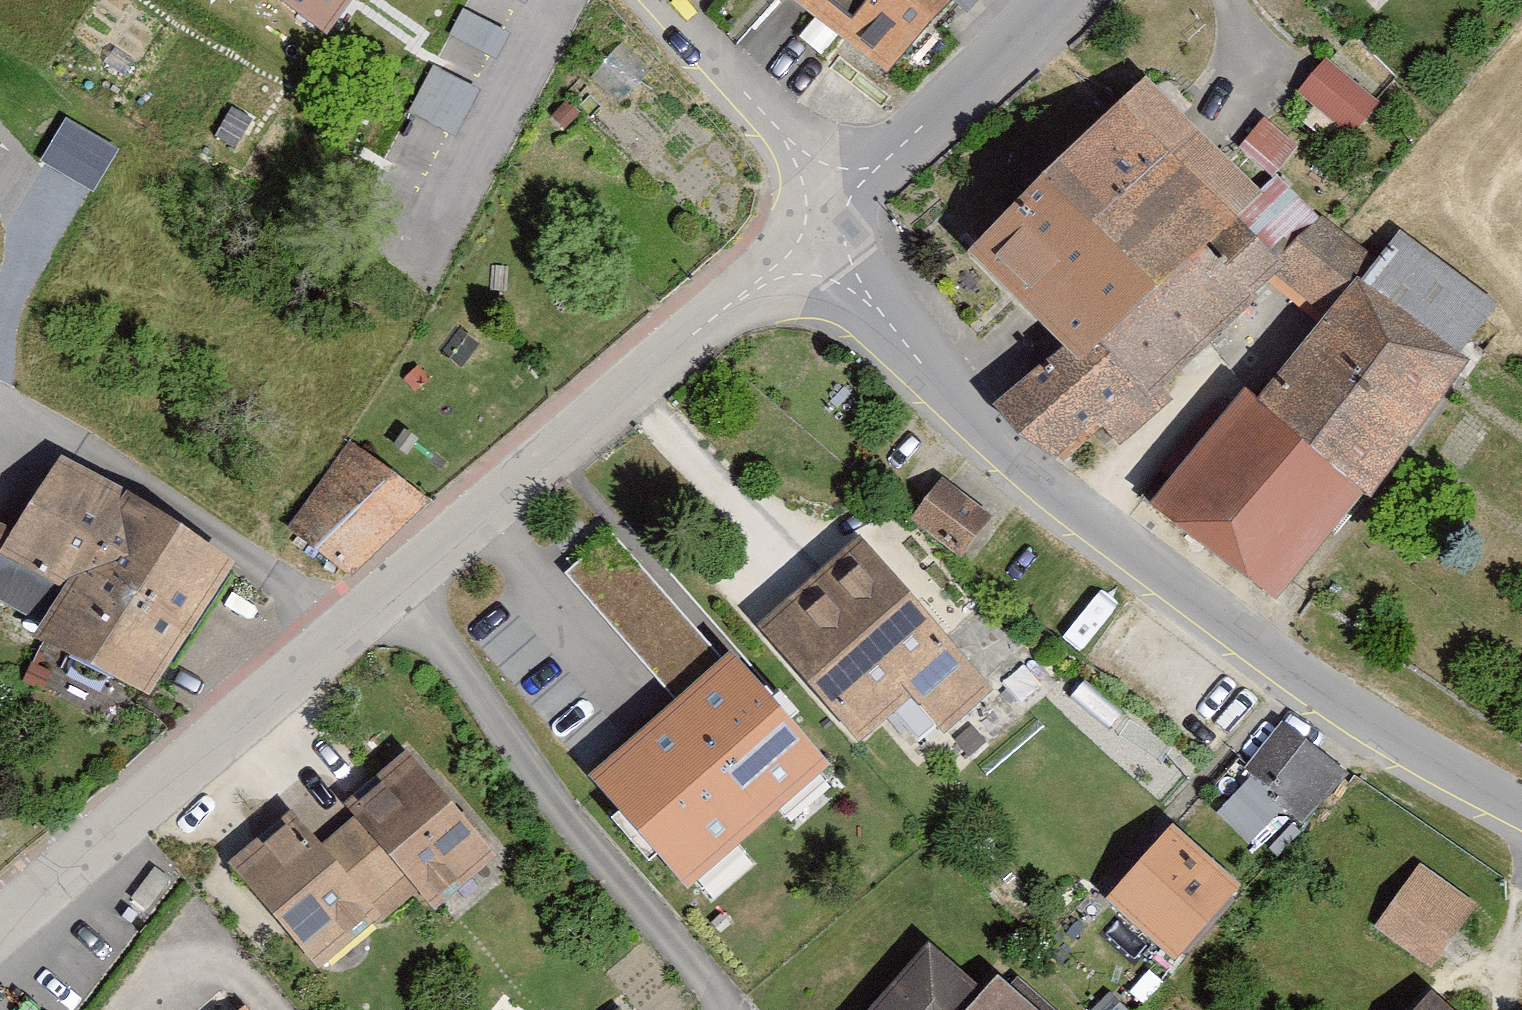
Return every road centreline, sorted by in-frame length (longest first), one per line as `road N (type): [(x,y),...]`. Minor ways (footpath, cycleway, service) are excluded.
road 1 (residential): [(832,246),(1015,456),(1326,690),(1521,804)]
road 2 (residential): [(832,246),(607,410),(381,606)]
road 3 (residential): [(381,606),(720,1009)]
road 4 (residential): [(345,626),(0,927)]
road 5 (residential): [(0,428),(144,491),(345,626)]
road 6 (unclassified): [(832,246),(1061,0)]
road 7 (residential): [(832,246),(629,0)]

